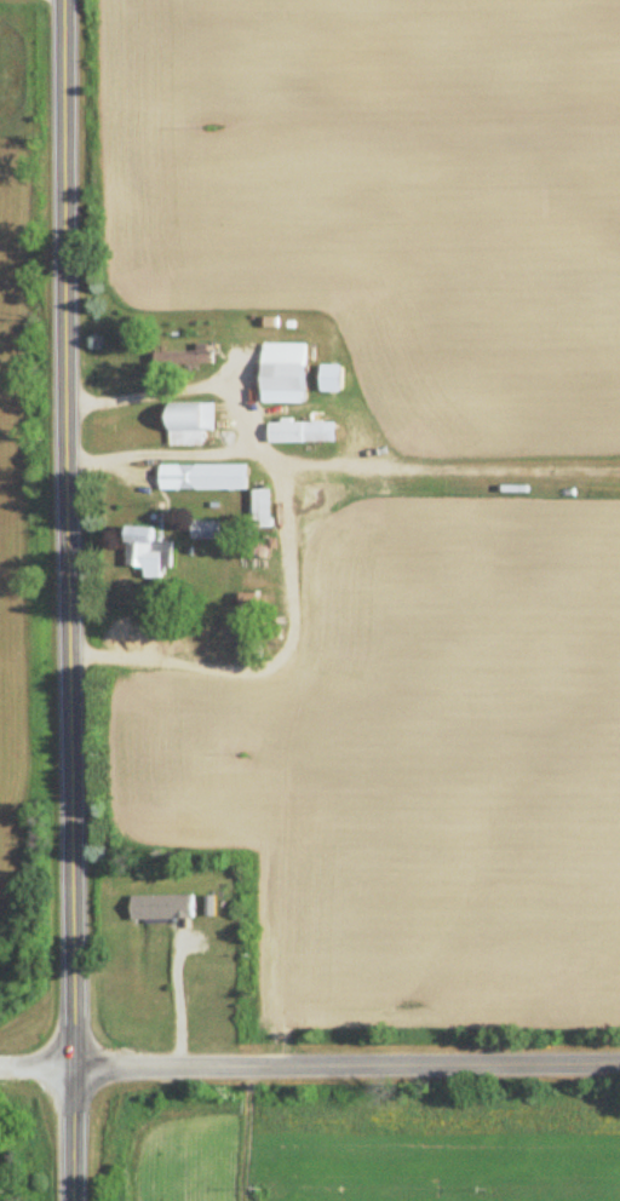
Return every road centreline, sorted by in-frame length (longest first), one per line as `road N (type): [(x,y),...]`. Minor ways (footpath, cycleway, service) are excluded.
road 1 (tertiary): [(74,1200),(64,0)]
road 2 (residential): [(0,1067),(619,1064)]

